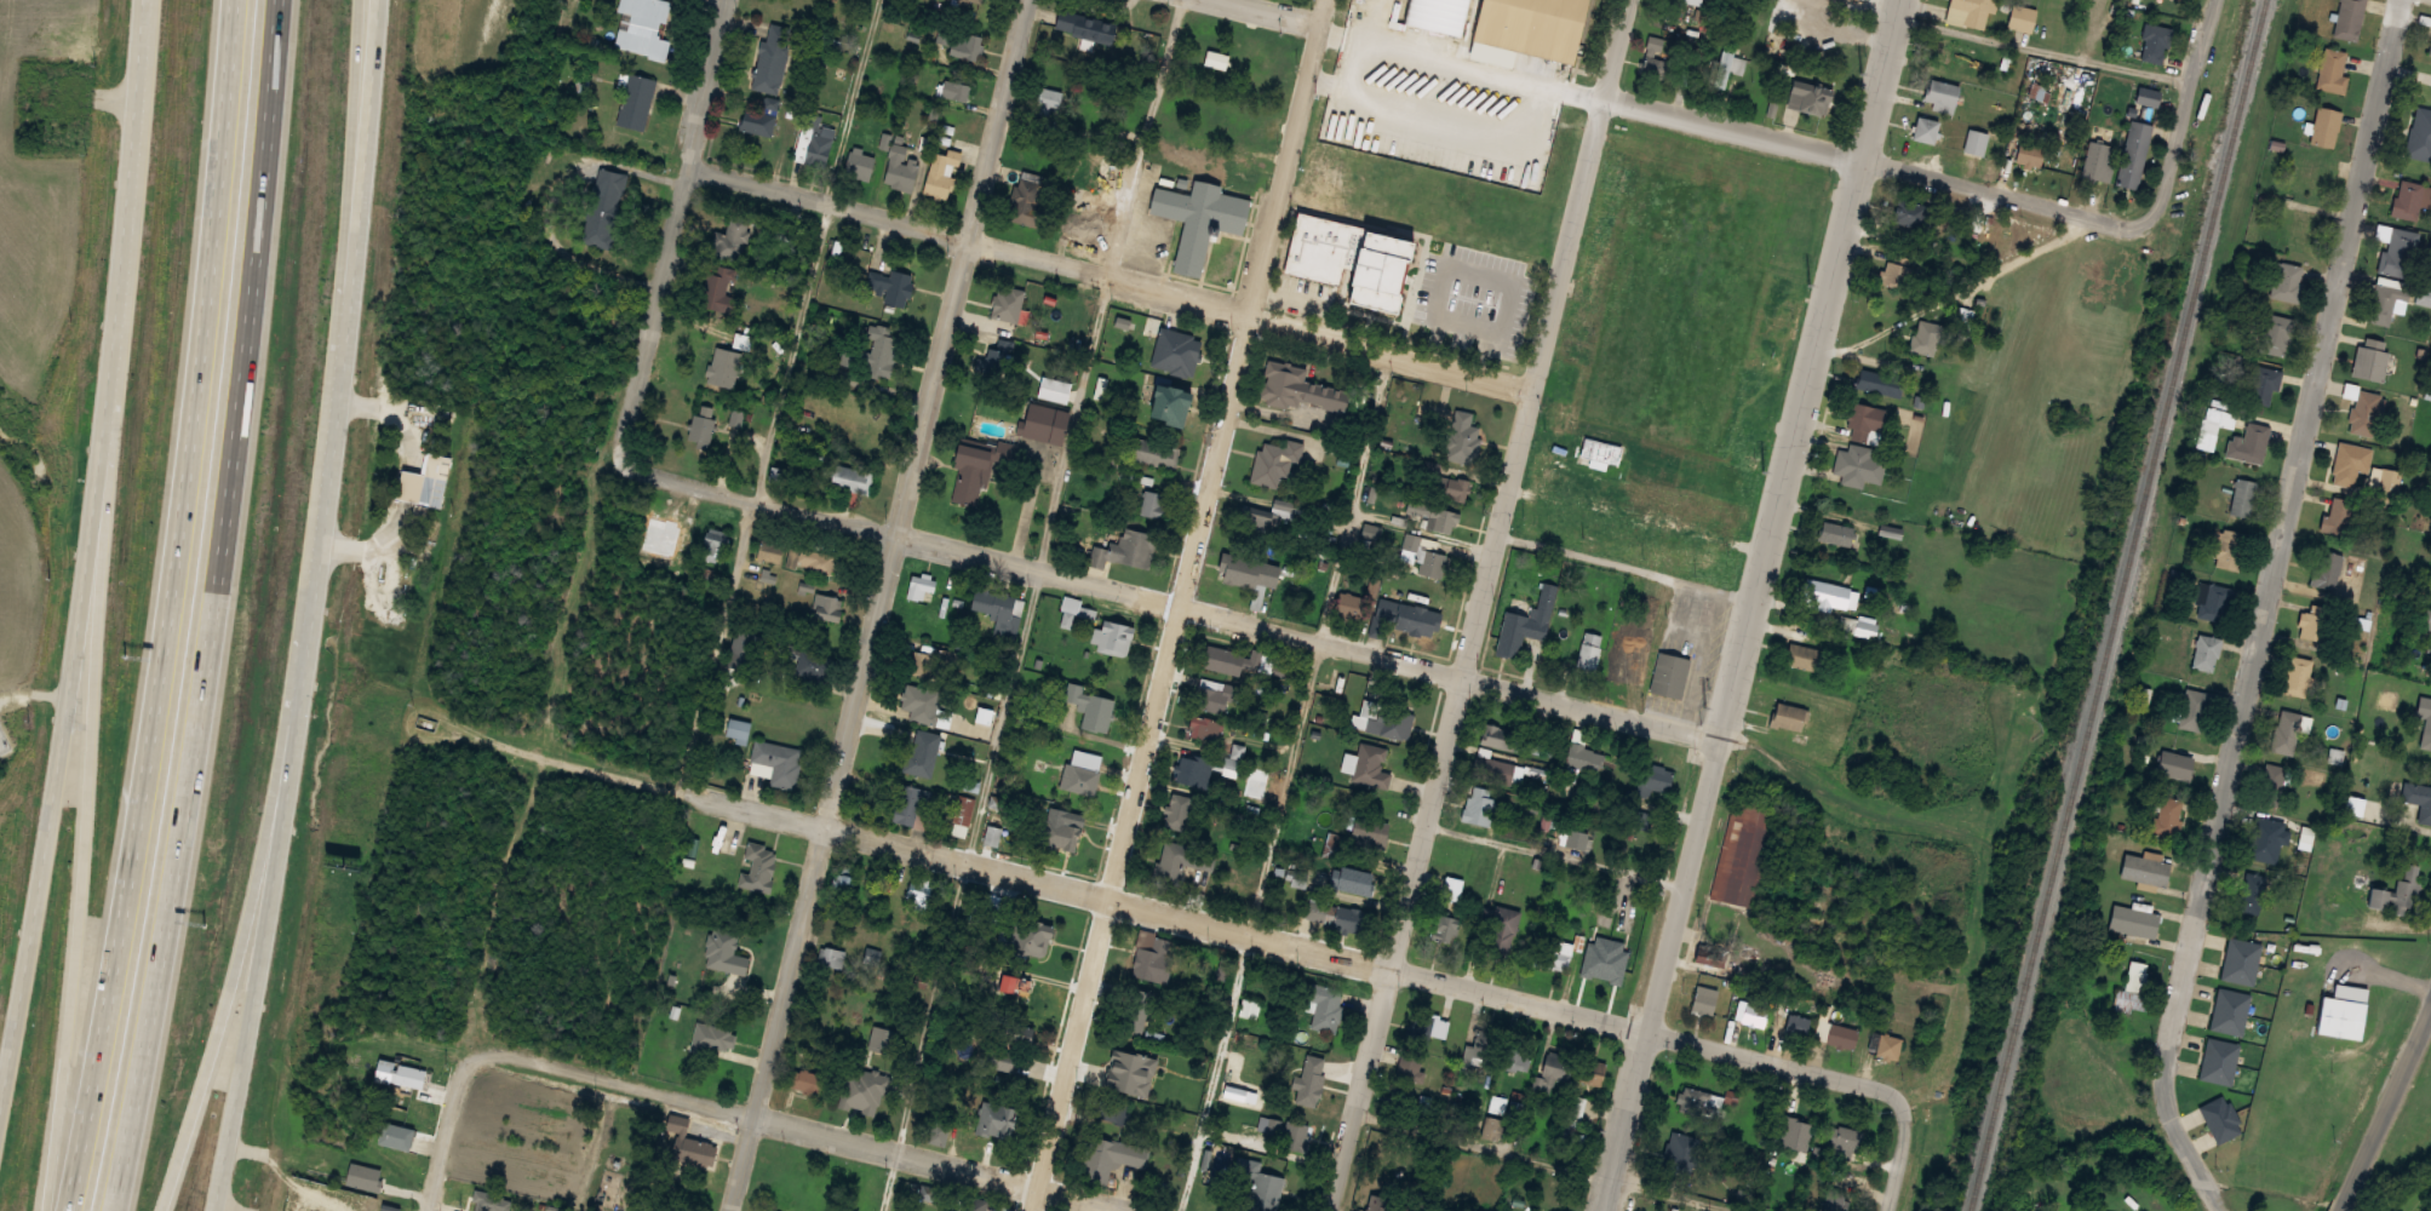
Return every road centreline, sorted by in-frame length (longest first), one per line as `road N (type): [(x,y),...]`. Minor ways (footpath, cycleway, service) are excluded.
road 1 (tertiary): [(1906,0),(1610,1210)]
road 2 (residential): [(1630,0),(1335,1210)]
road 3 (residential): [(735,1210),(1028,0)]
road 4 (residential): [(1034,1210),(1326,0)]
road 5 (motorway): [(240,0),(199,432),(159,735),(76,1210)]
road 6 (tertiary): [(217,1210),(300,717),(382,0)]
road 7 (motorway): [(117,1210),(235,448),(276,0)]
road 8 (residential): [(624,461),(758,507),(1724,746)]
road 9 (tertiary): [(157,0),(88,570),(0,1122)]
road 10 (residential): [(1904,1108),(1879,1085),(826,830)]
road 11 (residential): [(2407,0),(2167,1041)]
road 12 (motorway): [(126,281),(82,922),(49,1210)]
road 13 (residential): [(690,166),(1536,386)]
road 14 (motorway): [(165,1210),(231,994),(321,558)]
road 15 (residential): [(481,1057),(512,1056),(1131,1210)]
road 16 (residential): [(1605,98),(2122,226),(2152,223)]
road 17 (residential): [(624,461),(727,0)]
road 18 (motorway): [(331,460),(360,0)]
road 19 (track): [(441,728),(682,791)]
road 20 (residential): [(2214,0),(2152,223)]
road 21 (residential): [(2343,1210),(2430,1018)]
road 22 (residential): [(2224,1210),(2179,1133),(2166,1085),(2167,1041)]
road 23 (residential): [(433,1210),(481,1057)]
road 24 (residential): [(682,791),(826,830)]

